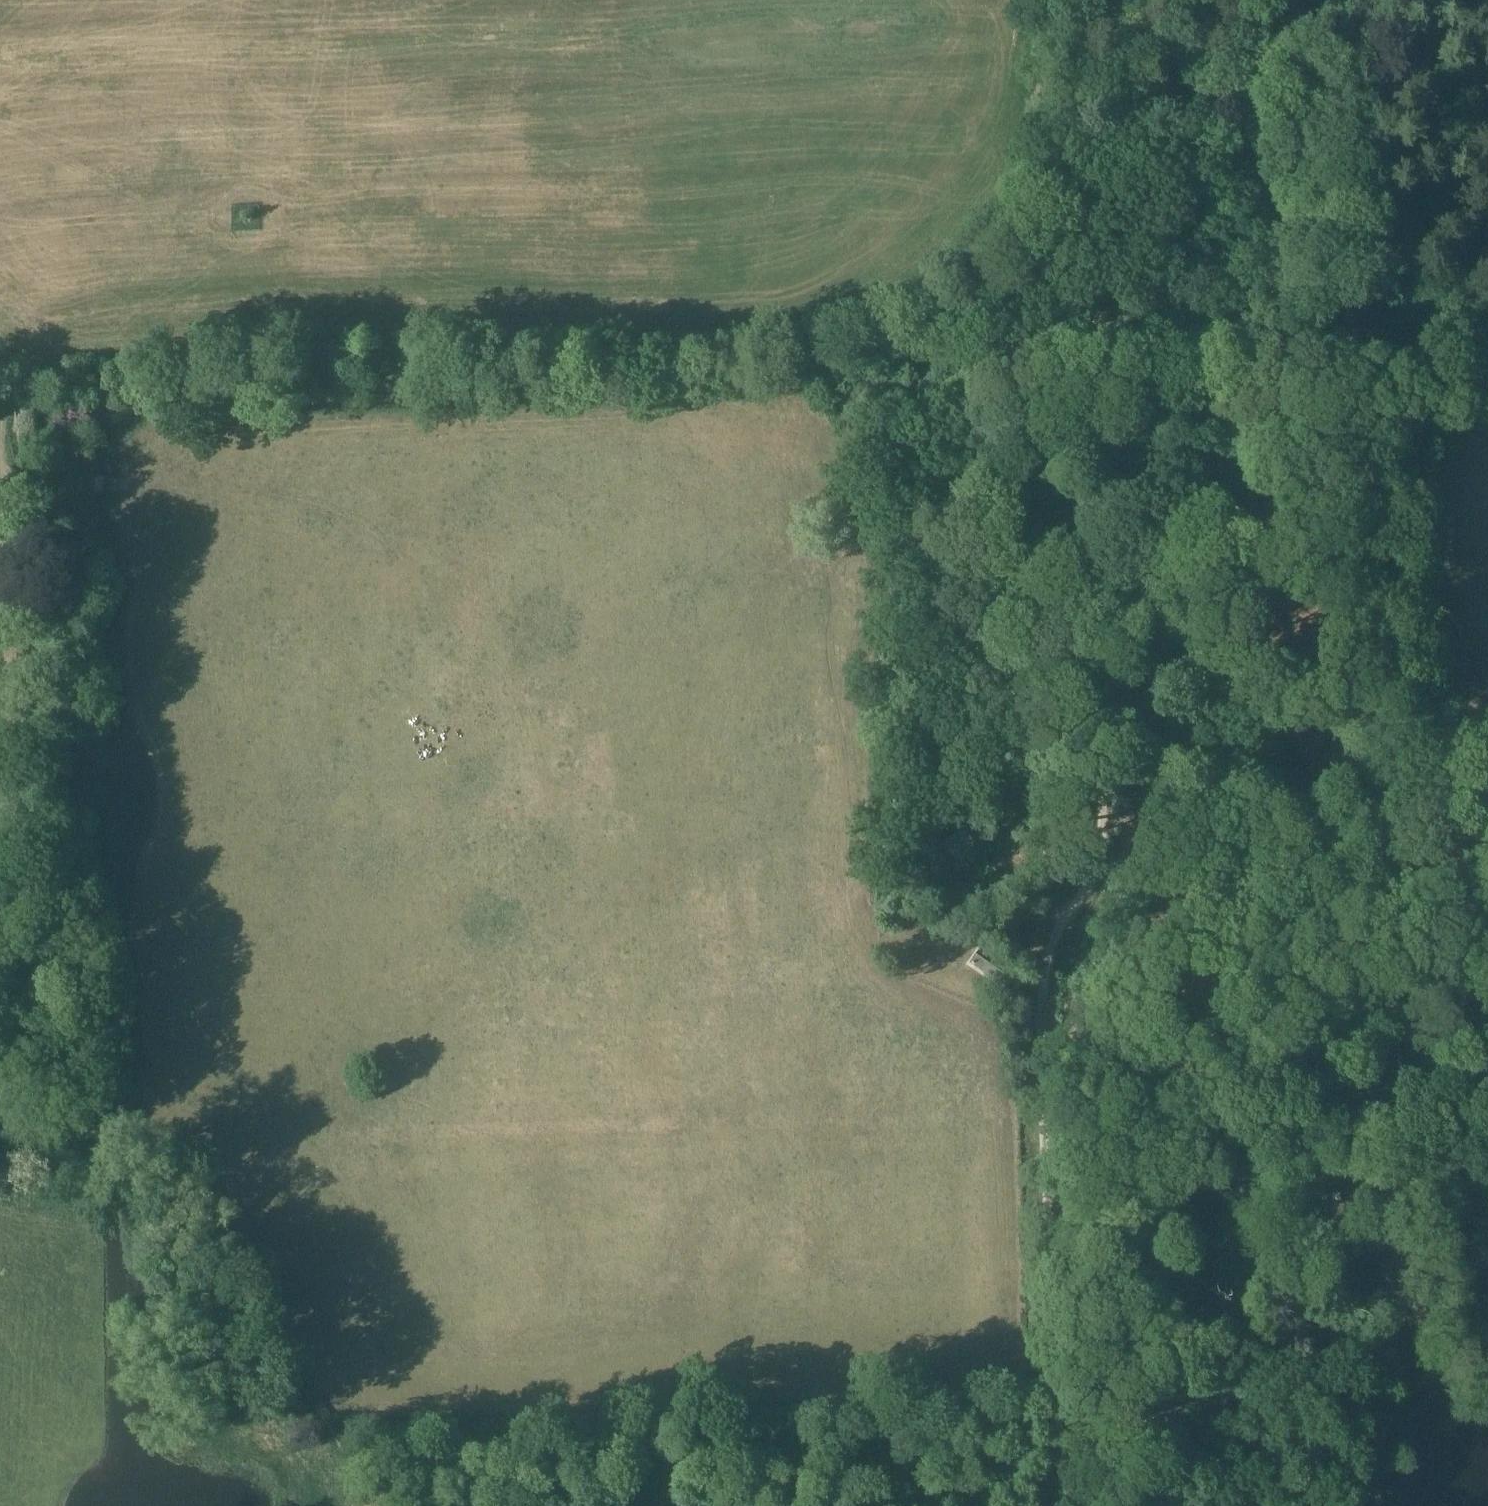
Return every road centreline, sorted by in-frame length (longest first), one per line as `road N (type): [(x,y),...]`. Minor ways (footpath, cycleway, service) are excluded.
road 1 (track): [(1293,0),(1359,379),(1351,415),(1164,624),(1121,718),(1103,801),(1102,874),(1062,915),(1053,939),(1044,1097),(1058,1361),(1076,1417),(1057,1432),(1057,1456),(1030,1505)]
road 2 (track): [(865,424),(901,398),(1359,379)]
road 3 (track): [(0,430),(14,772),(0,825)]

